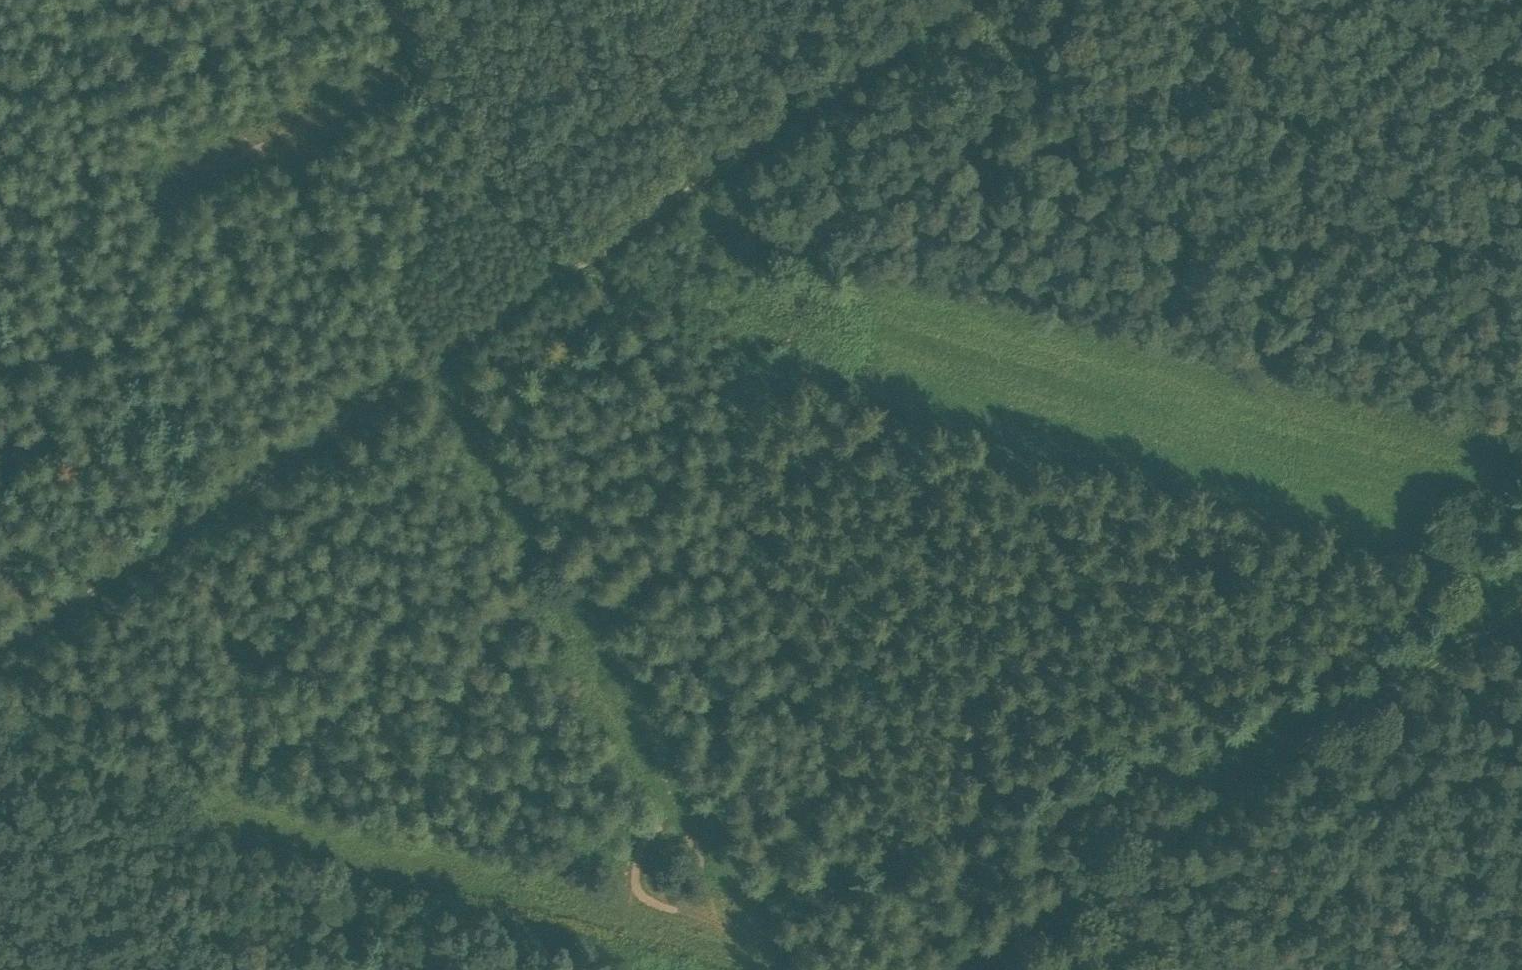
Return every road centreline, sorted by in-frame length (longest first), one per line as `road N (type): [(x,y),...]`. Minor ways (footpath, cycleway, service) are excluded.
road 1 (track): [(976,0),(0,647)]
road 2 (track): [(953,969),(1521,601)]
road 3 (track): [(350,415),(301,313),(292,157)]
road 4 (track): [(752,969),(743,945),(717,917),(650,896),(638,884),(640,852),(657,828)]

